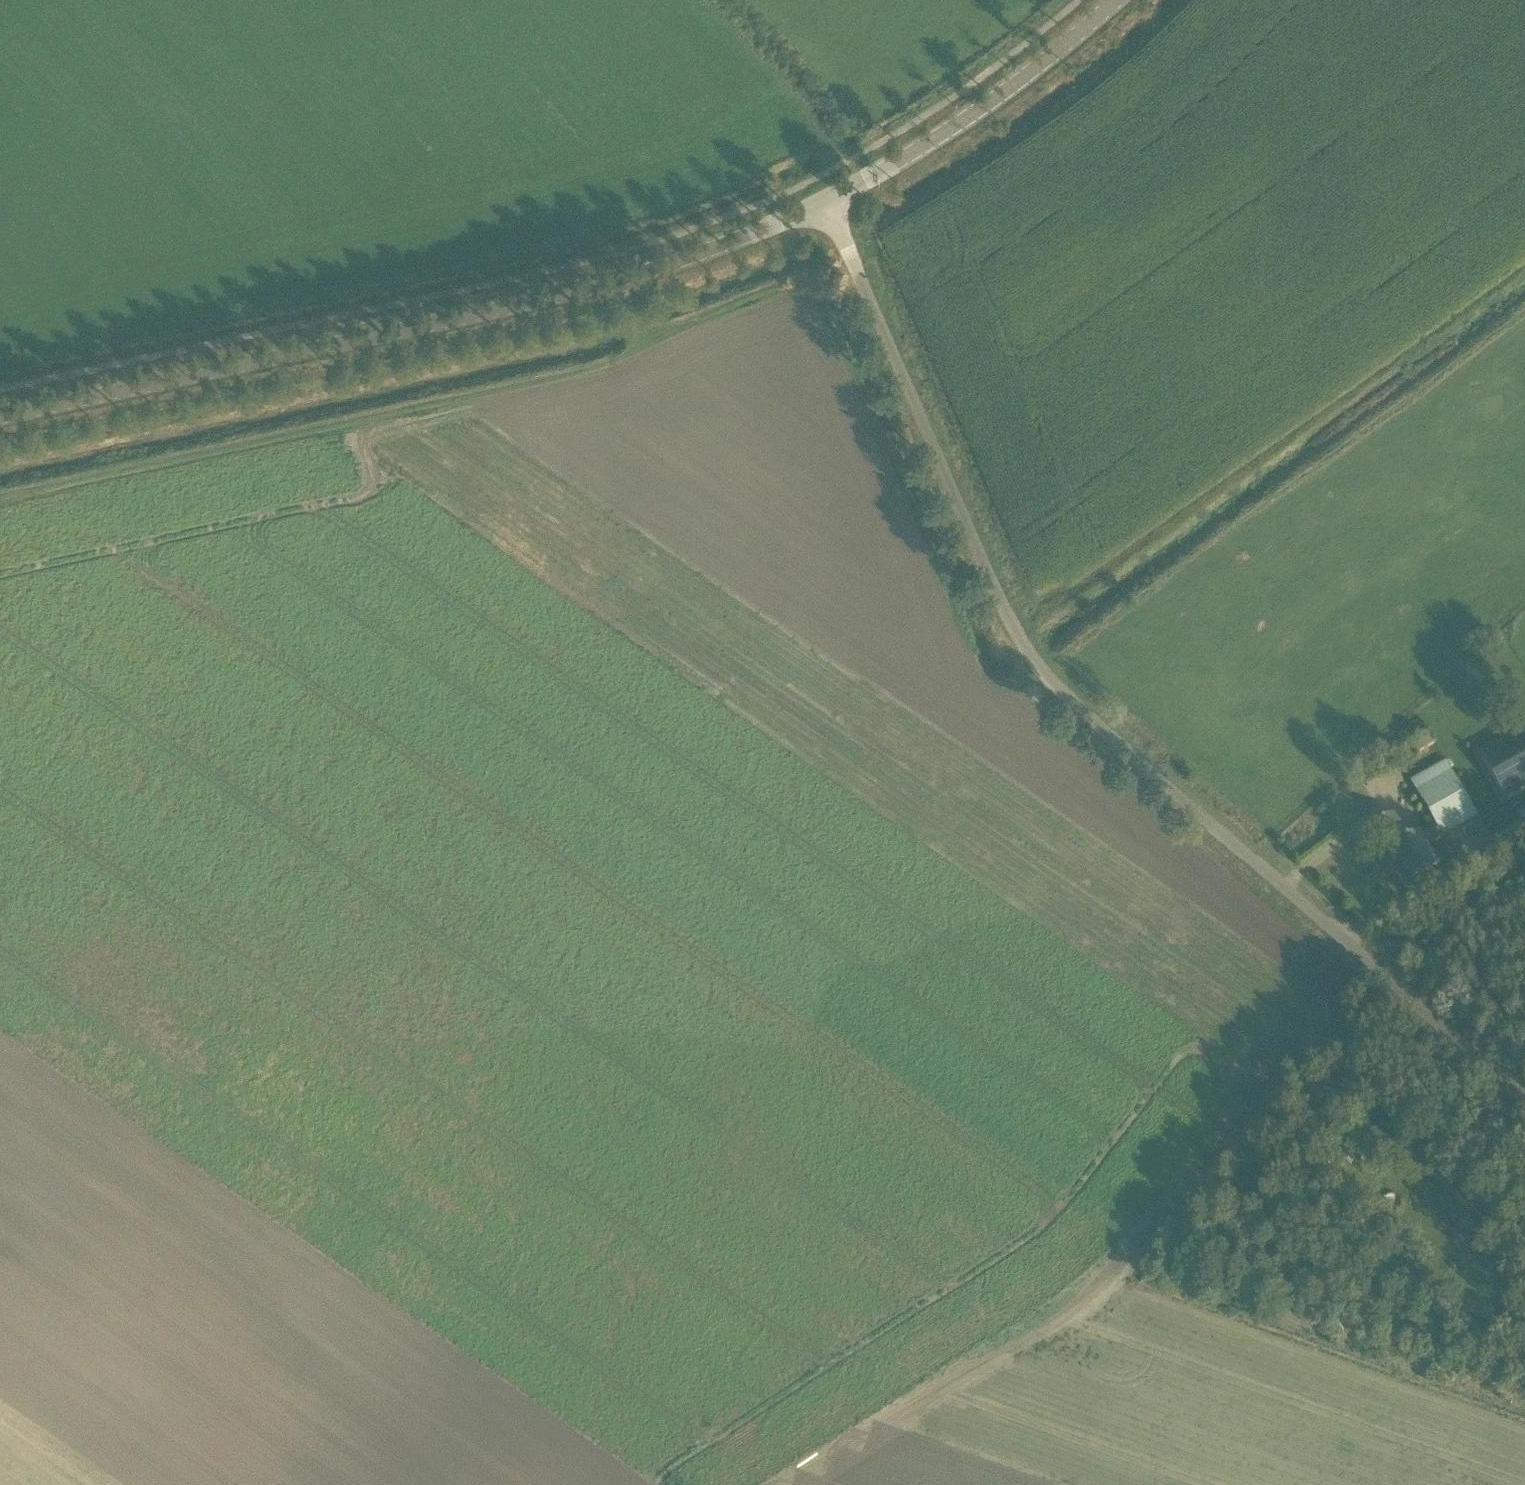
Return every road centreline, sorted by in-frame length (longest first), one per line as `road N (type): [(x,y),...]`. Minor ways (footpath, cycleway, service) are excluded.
road 1 (unclassified): [(1524,1096),(1046,674),(995,593),(828,204)]
road 2 (tertiary): [(0,416),(539,302),(644,274),(828,204)]
road 3 (tertiary): [(828,204),(1020,80),(1106,0)]

